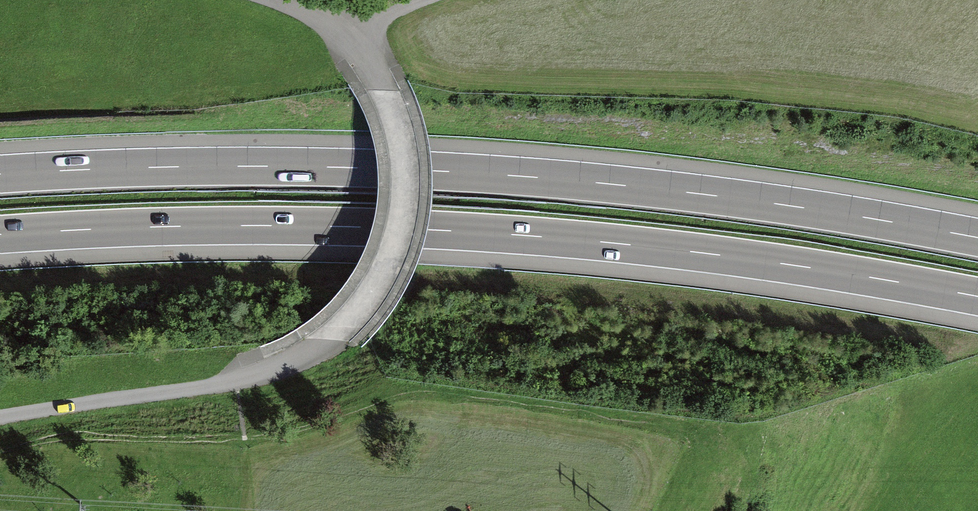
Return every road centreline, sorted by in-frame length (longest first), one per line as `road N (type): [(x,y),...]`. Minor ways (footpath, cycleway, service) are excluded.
road 1 (motorway): [(0,235),(249,226),(444,231),(714,255),(977,298)]
road 2 (motorway): [(977,237),(746,199),(472,173),(213,165),(0,173)]
road 3 (unclassified): [(337,30),(385,90),(406,176),(394,249),(355,315),(310,351),(239,380),(0,418)]

